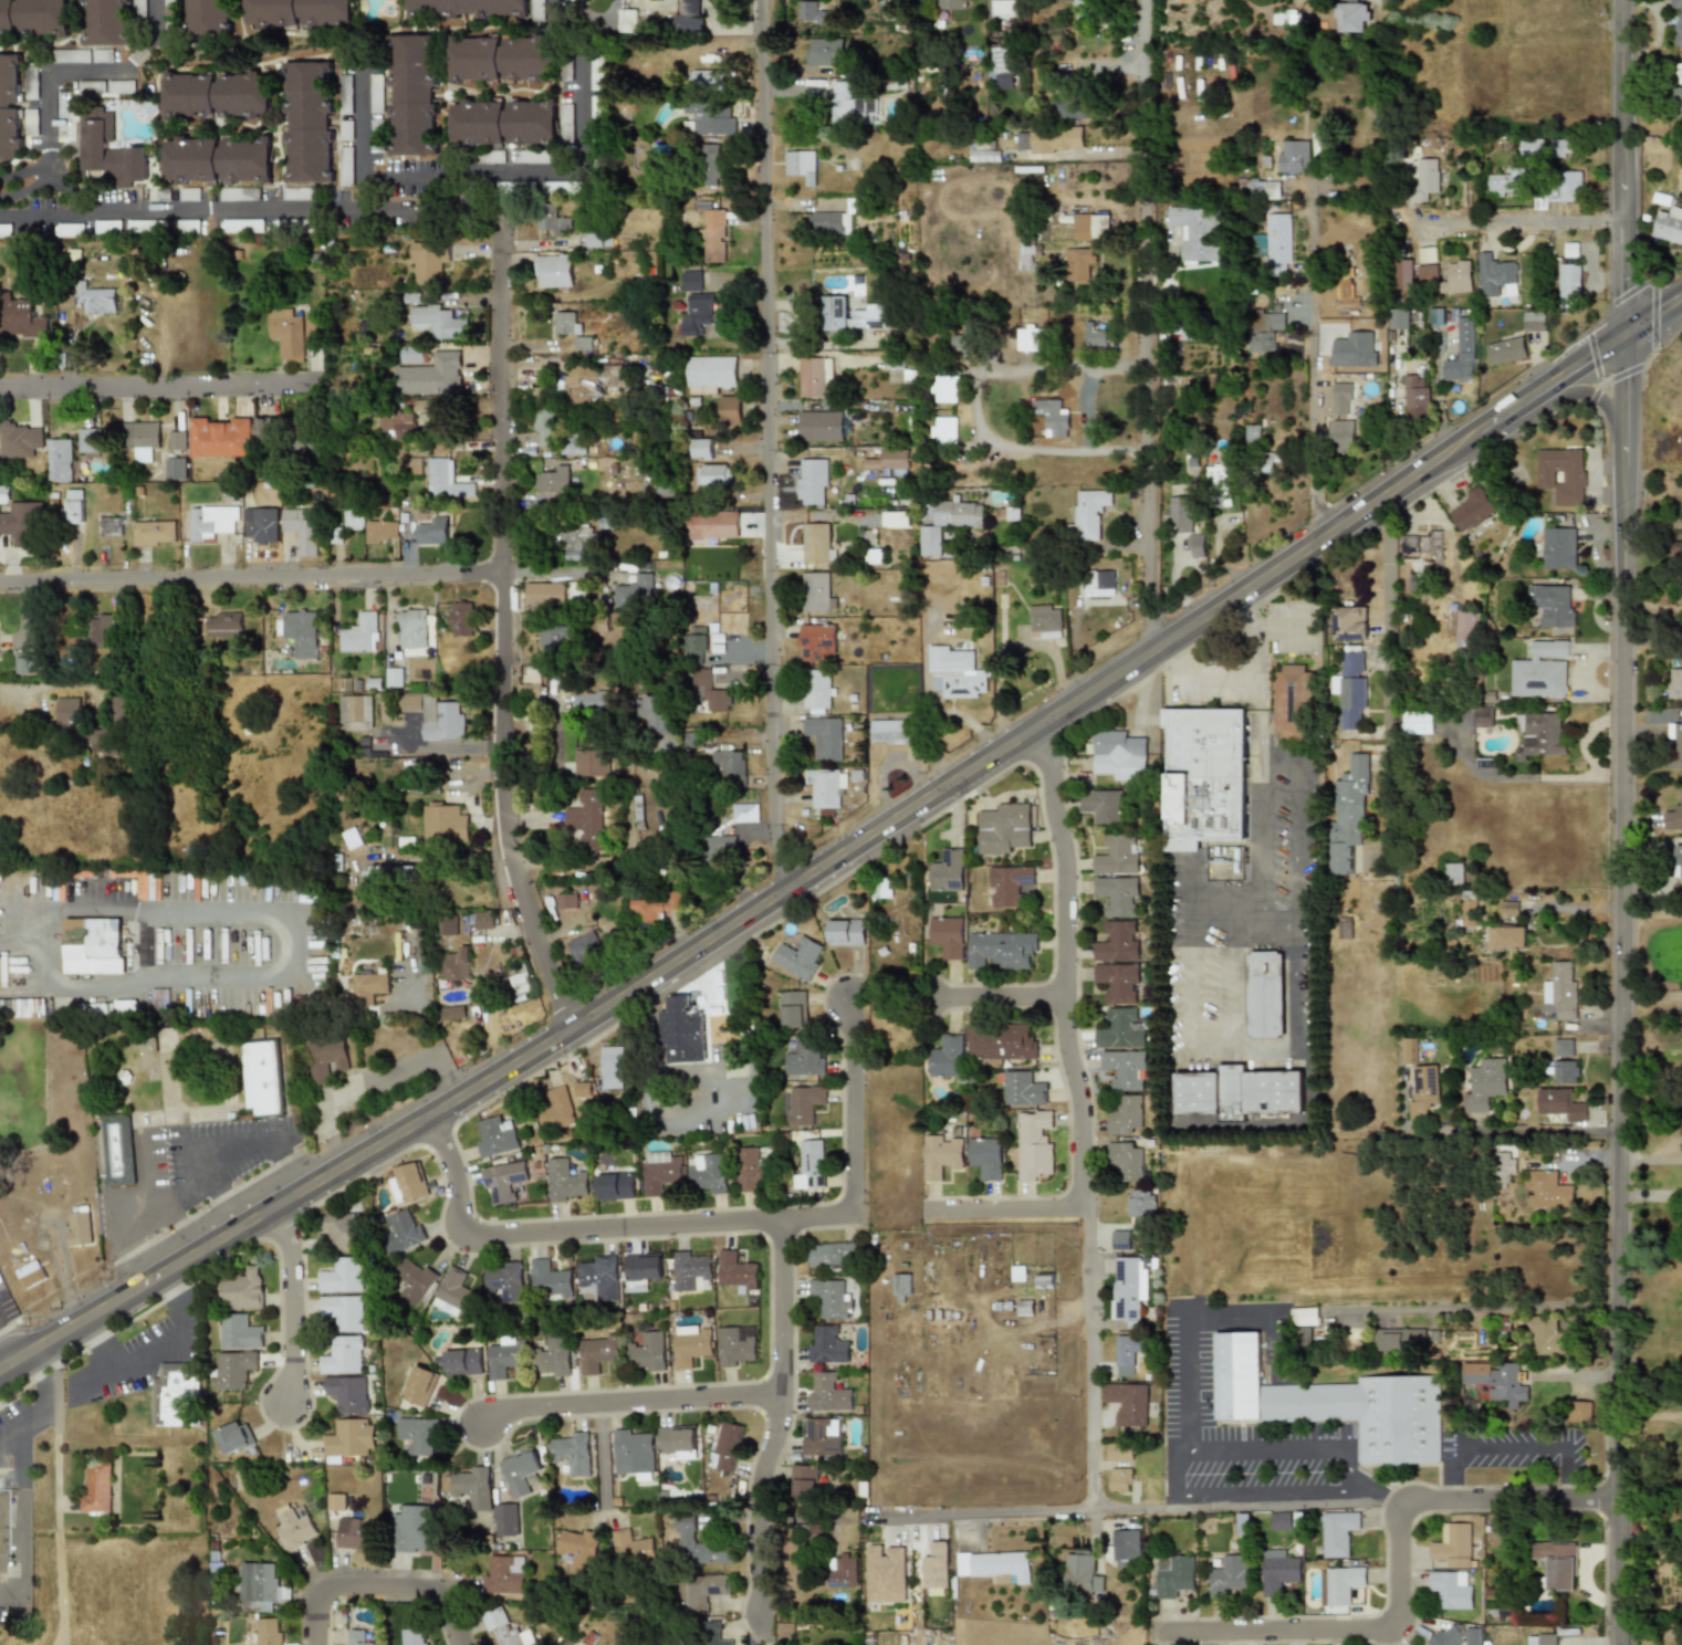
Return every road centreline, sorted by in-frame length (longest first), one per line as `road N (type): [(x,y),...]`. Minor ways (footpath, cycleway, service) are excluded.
road 1 (secondary): [(0,1358),(701,936),(1555,384)]
road 2 (residential): [(1616,1644),(1622,425)]
road 3 (residential): [(775,886),(760,0)]
road 4 (residential): [(565,1018),(509,829),(497,209)]
road 5 (residential): [(1090,1510),(1083,1112),(1057,995),(1068,869),(1041,720)]
road 6 (residential): [(431,1097),(458,1181),(457,1238),(855,1218)]
road 7 (residential): [(856,1512),(1399,1500)]
road 8 (residential): [(1151,640),(1145,115)]
road 9 (residential): [(0,579),(501,573)]
road 10 (residential): [(1310,542),(1312,185),(1361,179)]
road 11 (residential): [(782,1222),(777,1419),(758,1502),(759,1625)]
road 12 (residential): [(561,0),(562,32),(582,75),(579,172),(362,177)]
road 13 (residential): [(1399,1500),(1394,1627),(1161,1632)]
road 14 (residential): [(1387,831),(1386,486)]
road 15 (tertiary): [(1622,333),(1617,0)]
road 16 (residential): [(0,388),(307,384)]
road 17 (residential): [(777,1394),(518,1408),(487,1418),(483,1427)]
road 18 (residential): [(1331,1309),(1621,1308)]
road 19 (residential): [(77,214),(359,210)]
road 20 (residential): [(154,0),(154,39),(129,64),(51,80),(53,176)]
road 21 (residential): [(1399,1500),(1616,1496)]
road 22 (residential): [(264,1197),(291,1246),(285,1406)]
road 23 (residential): [(1406,227),(1619,220)]
road 24 (residential): [(855,1218),(848,1018)]
road 25 (residential): [(441,1592),(326,1586),(313,1597),(313,1644)]
road 26 (residential): [(969,549),(1146,545)]
road 27 (residential): [(1086,1214),(926,1213)]
road 28 (residential): [(0,684),(150,683)]
road 29 (residential): [(1057,995),(908,996)]
road 30 (residential): [(359,210),(361,73)]
road 31 (residential): [(359,210),(483,209)]

